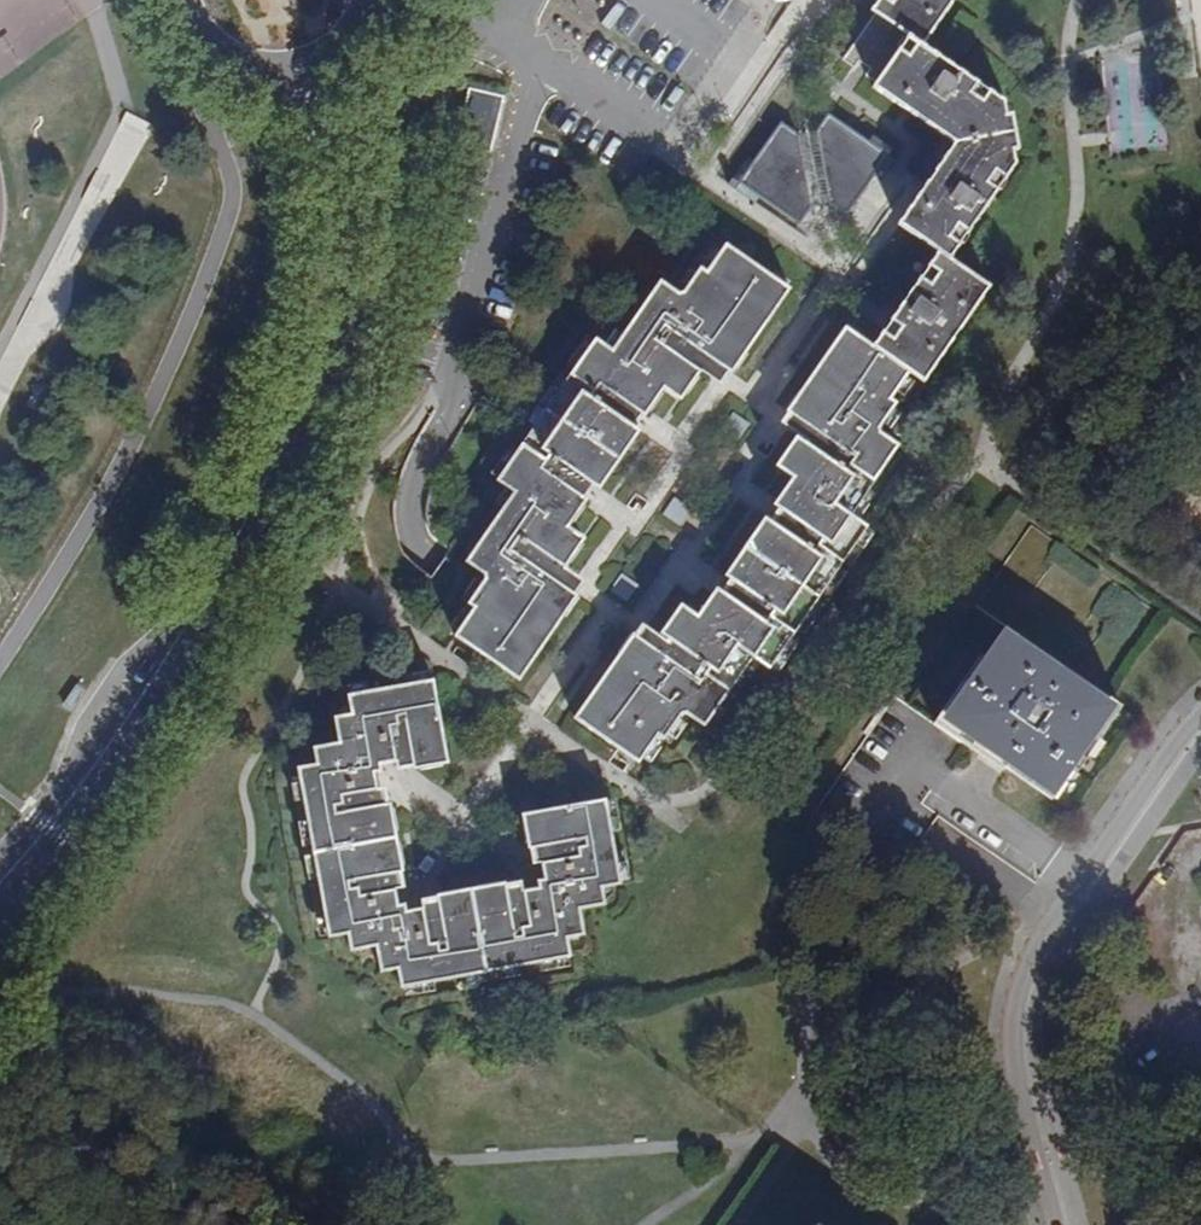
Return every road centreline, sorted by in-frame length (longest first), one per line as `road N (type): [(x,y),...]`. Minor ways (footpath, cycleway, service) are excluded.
road 1 (residential): [(53,836),(256,511),(332,336),(343,197),(307,64)]
road 2 (residential): [(1059,1224),(1026,1103),(1022,1011),(1074,917),(1200,730)]
road 3 (residential): [(678,0),(747,42),(681,145),(507,23)]
road 4 (residential): [(188,0),(214,44),(242,61),(307,64)]

